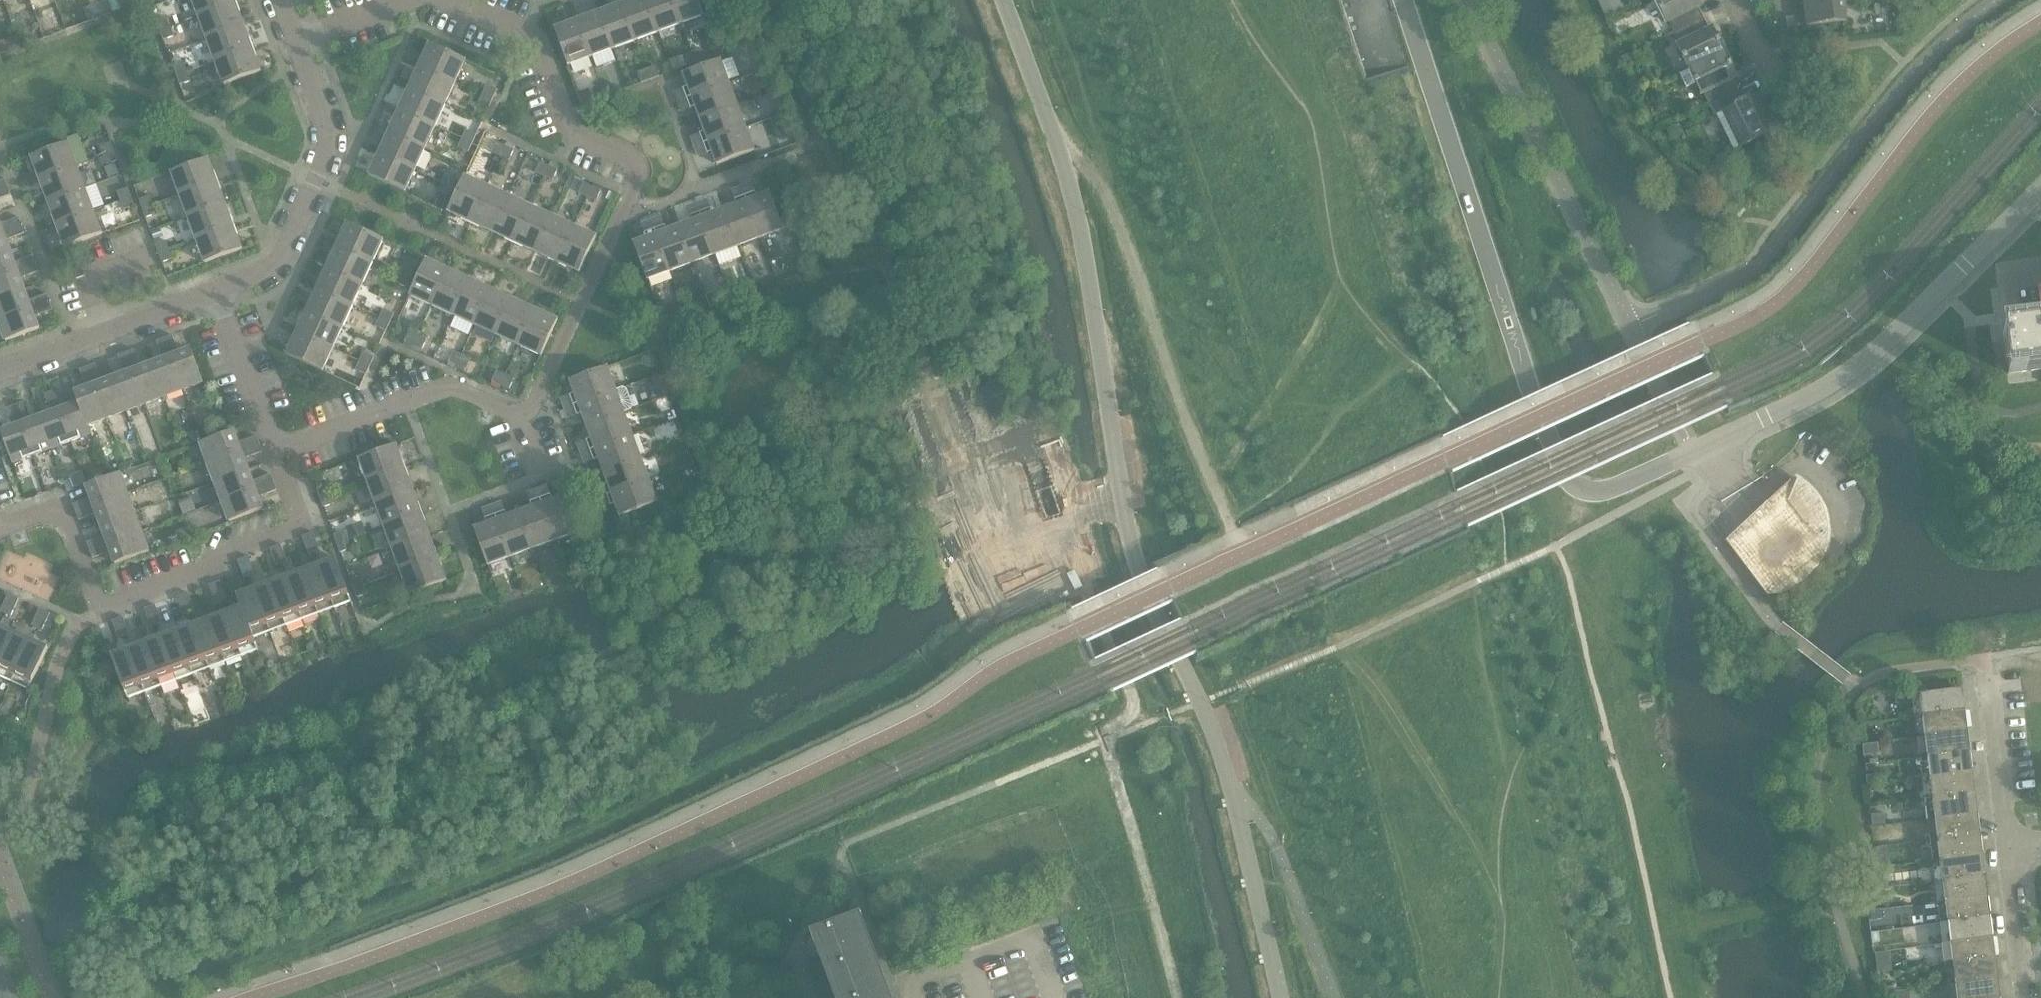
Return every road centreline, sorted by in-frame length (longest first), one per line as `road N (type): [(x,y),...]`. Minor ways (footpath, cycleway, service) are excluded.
road 1 (motorway): [(1191,0),(1372,570),(1479,997)]
road 2 (motorway): [(1546,997),(1433,551),(1259,0)]
road 3 (motorway): [(1163,0),(1347,578),(1449,997)]
road 4 (unclassified): [(1281,997),(1218,750),(1146,585),(1129,524),(1066,150),(1010,0)]
road 5 (residential): [(274,450),(450,386),(518,416),(532,409),(637,183),(634,162),(569,128),(534,37),(455,0)]
road 6 (residential): [(0,530),(63,506),(103,609),(303,527),(274,450)]
road 7 (residential): [(2040,191),(1833,385),(1701,450)]
road 8 (residential): [(219,292),(281,257),(327,157),(329,127),(297,42)]
road 9 (unclassified): [(1514,339),(1574,486),(1599,495),(1701,450)]
road 10 (residential): [(0,372),(219,292)]
road 11 (residential): [(2006,849),(1987,679)]
road 12 (residential): [(274,450),(219,292)]
road 13 (residential): [(1805,135),(1736,0)]
road 14 (residential): [(2026,997),(2006,849)]

